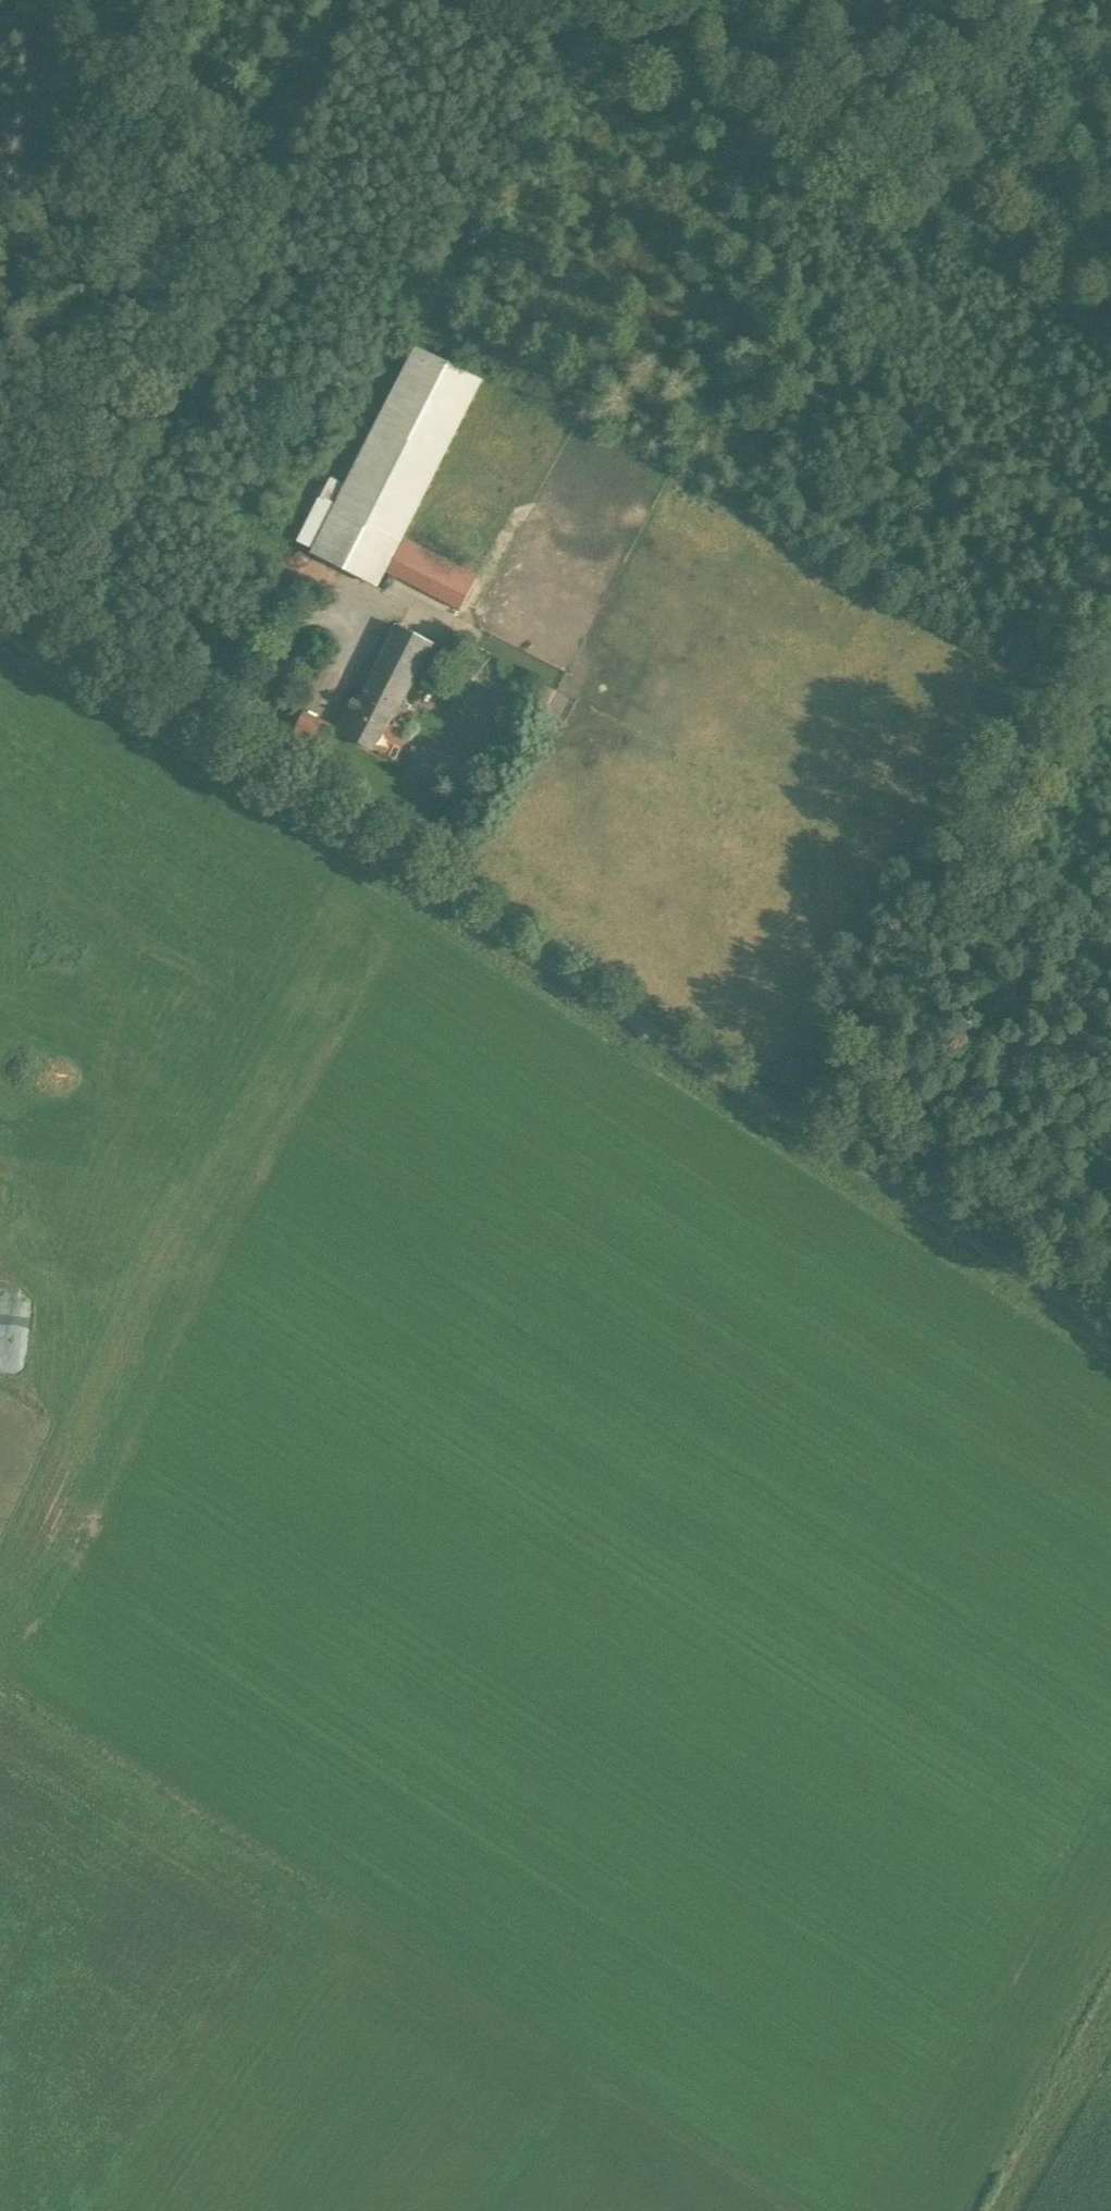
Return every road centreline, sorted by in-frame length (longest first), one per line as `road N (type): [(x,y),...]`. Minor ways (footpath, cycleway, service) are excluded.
road 1 (unclassified): [(1110,1327),(0,604)]

